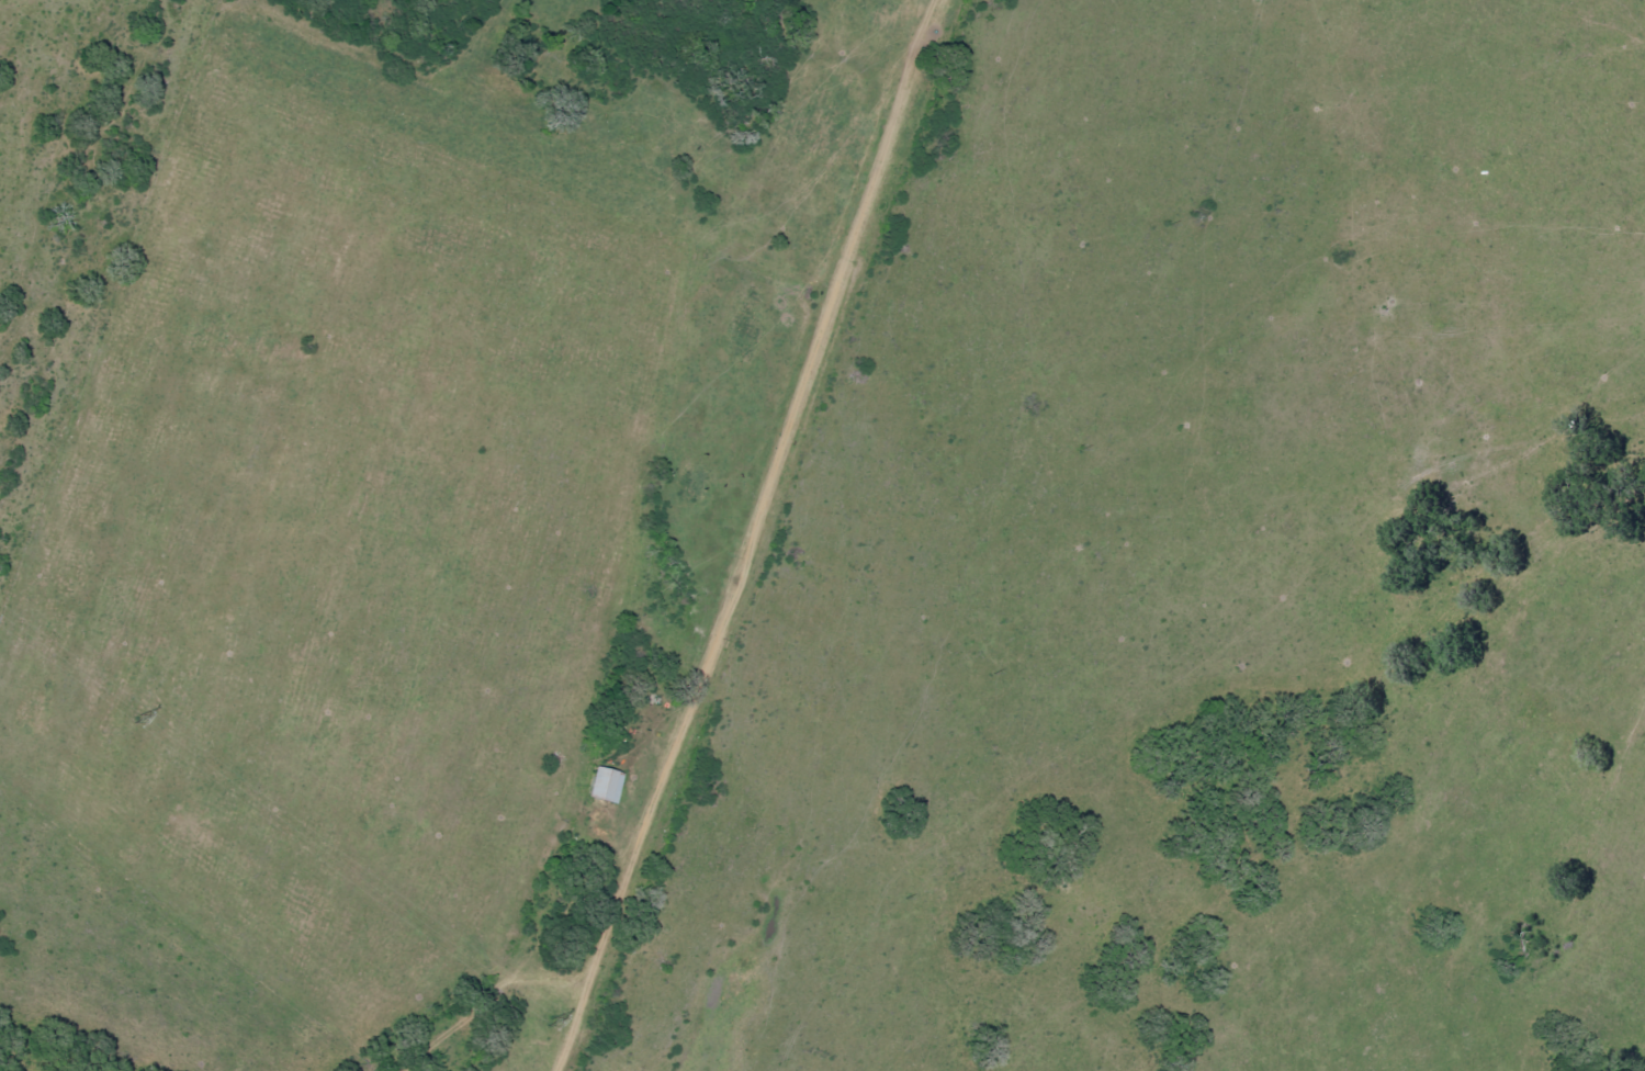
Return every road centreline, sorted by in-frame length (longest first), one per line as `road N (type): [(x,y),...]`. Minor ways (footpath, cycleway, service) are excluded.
road 1 (residential): [(818,0),(801,42),(667,240),(662,578),(678,589),(716,573),(838,208),(897,95),(930,0)]
road 2 (residential): [(539,1070),(673,680),(678,589)]

